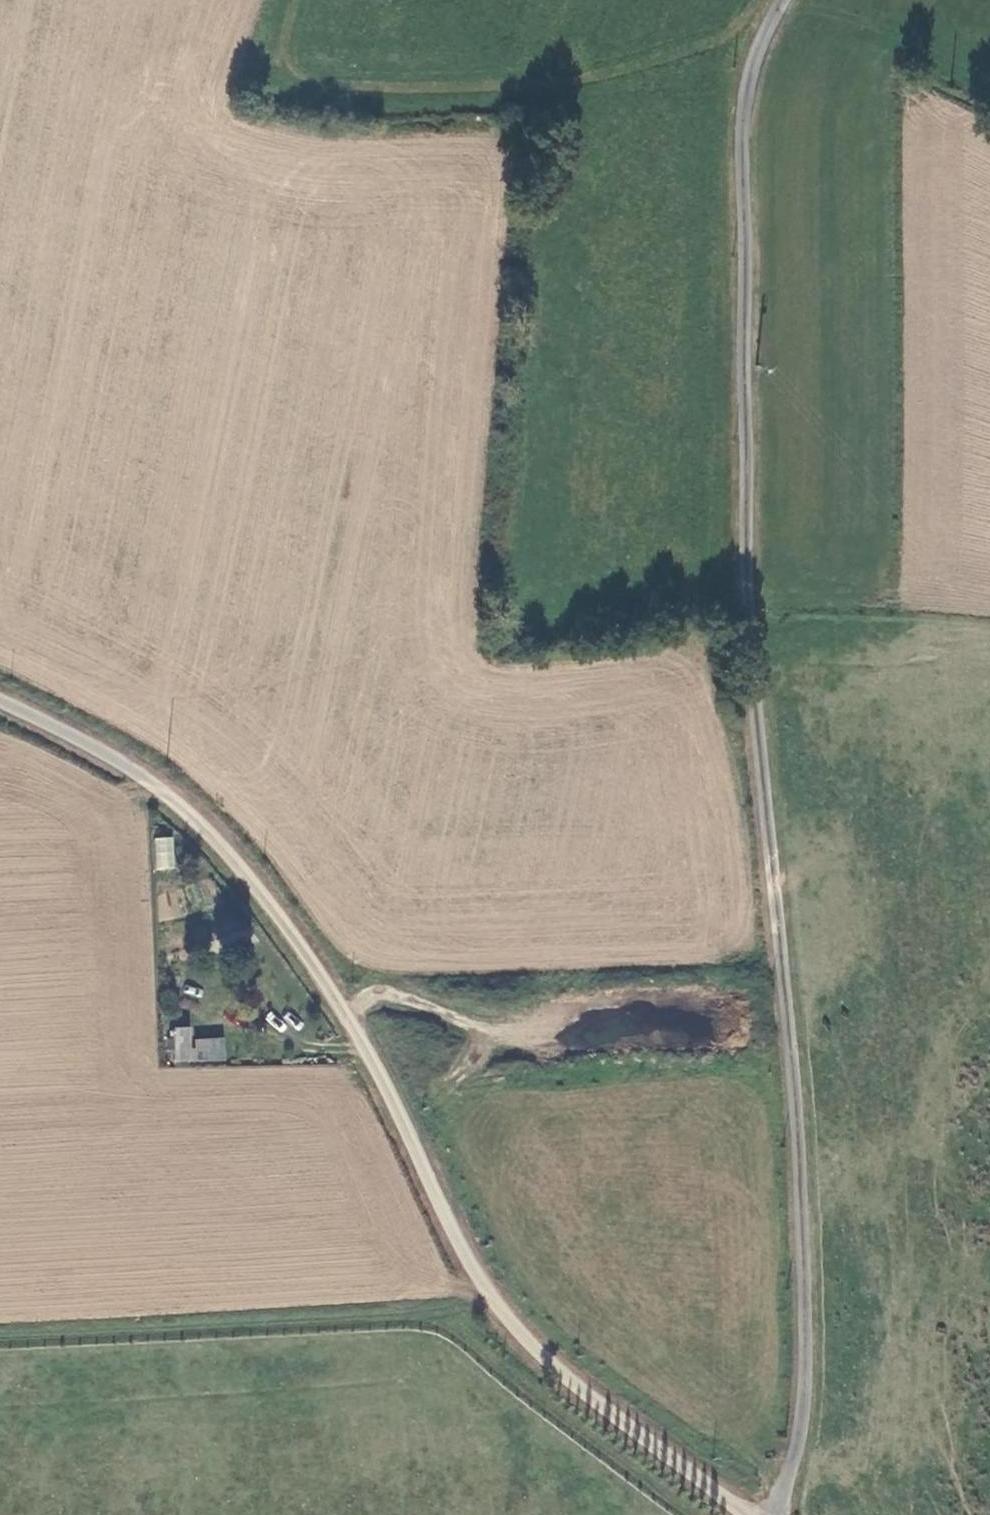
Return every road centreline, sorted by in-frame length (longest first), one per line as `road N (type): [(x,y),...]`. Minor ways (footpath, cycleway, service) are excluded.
road 1 (unclassified): [(772,1514),(796,1451),(805,1388),(795,1102),(747,608),(742,139),(747,81),(782,0)]
road 2 (unclassified): [(0,699),(156,786),(217,840),(281,916),(374,1061),(484,1287),(564,1378),(746,1514)]

